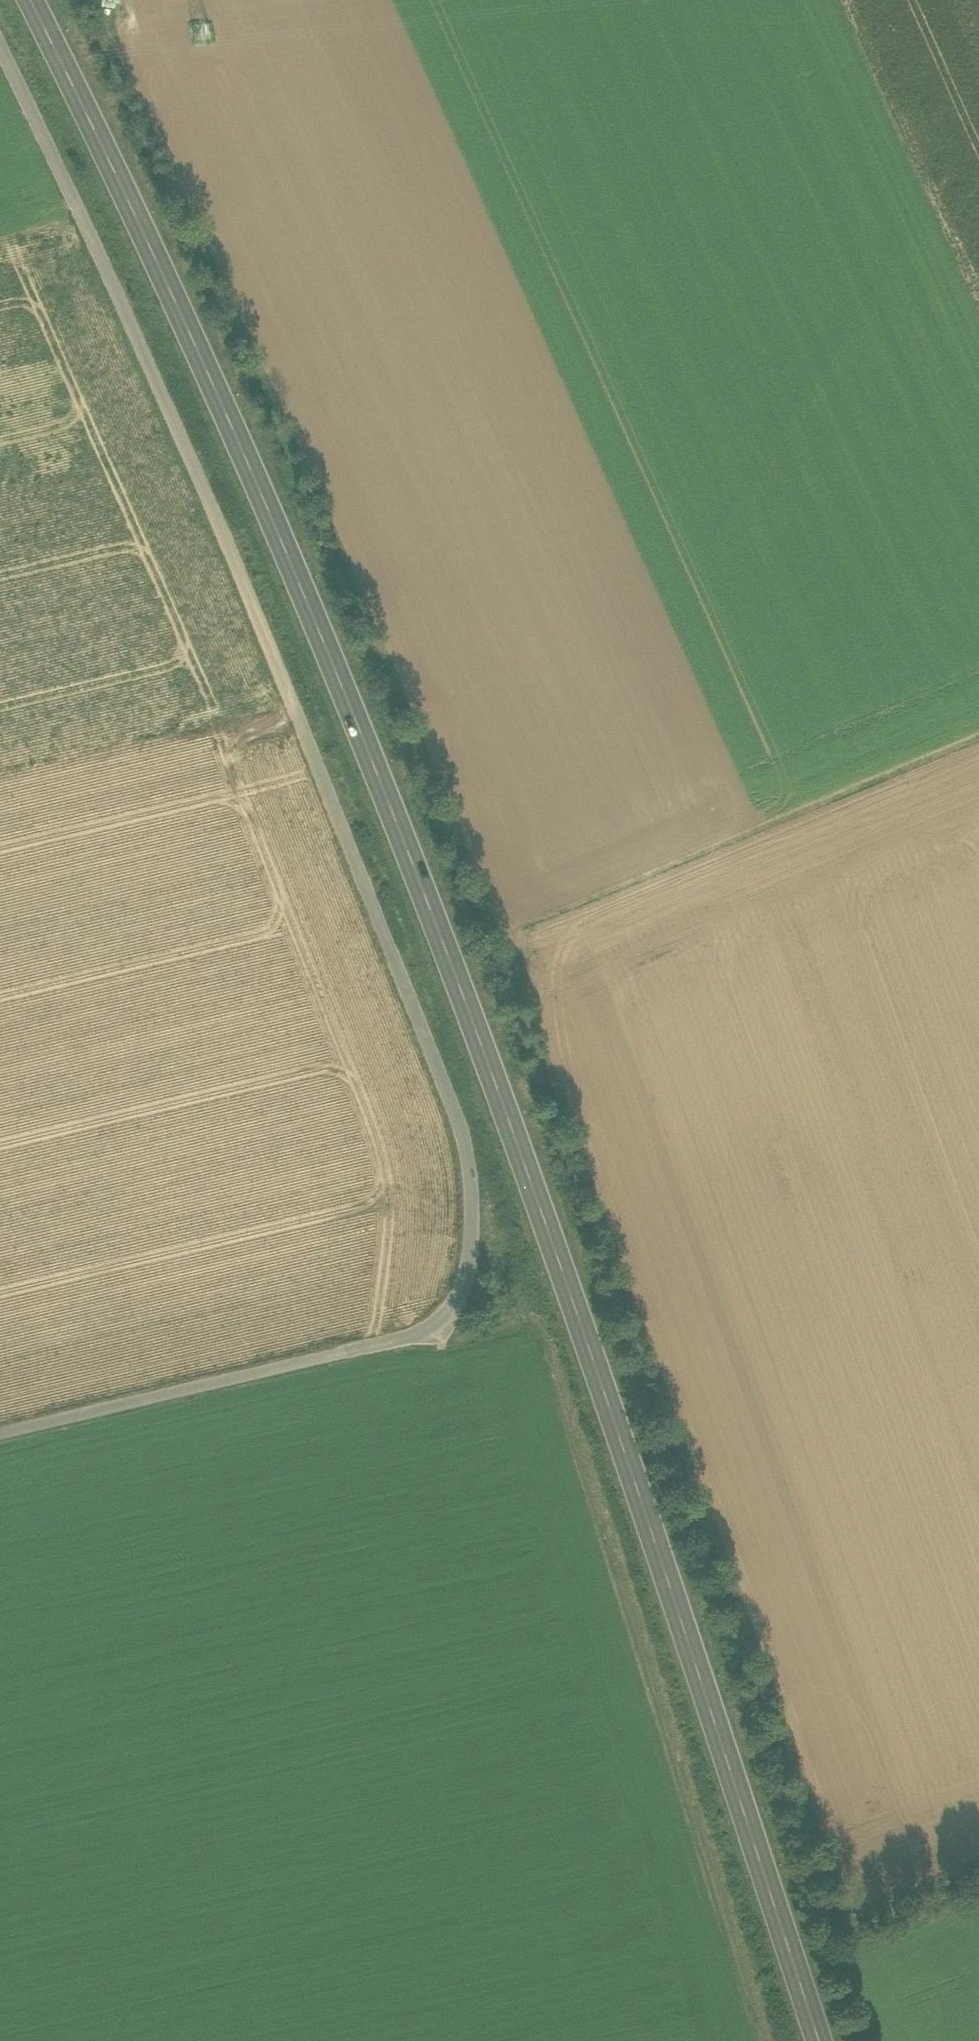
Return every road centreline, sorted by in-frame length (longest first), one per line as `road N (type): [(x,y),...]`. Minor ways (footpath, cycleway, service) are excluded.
road 1 (secondary): [(820,2040),(599,1377),(347,695),(31,0)]
road 2 (track): [(0,47),(236,570),(468,1153),(472,1199),(471,1242),(456,1296),(421,1336),(0,1435)]

